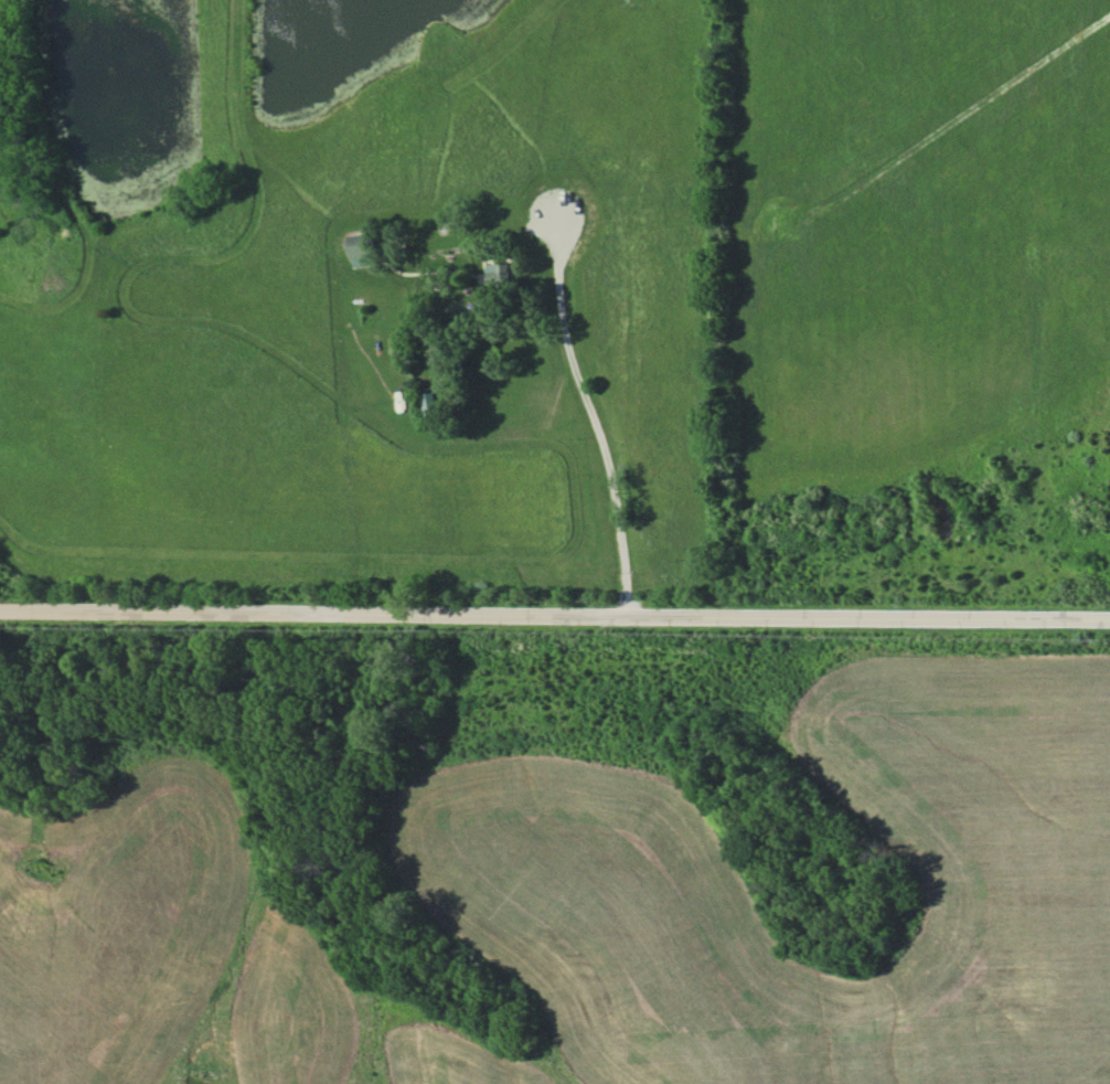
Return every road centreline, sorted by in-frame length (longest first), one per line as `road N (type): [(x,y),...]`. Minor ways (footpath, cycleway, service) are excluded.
road 1 (tertiary): [(0,611),(1109,617)]

